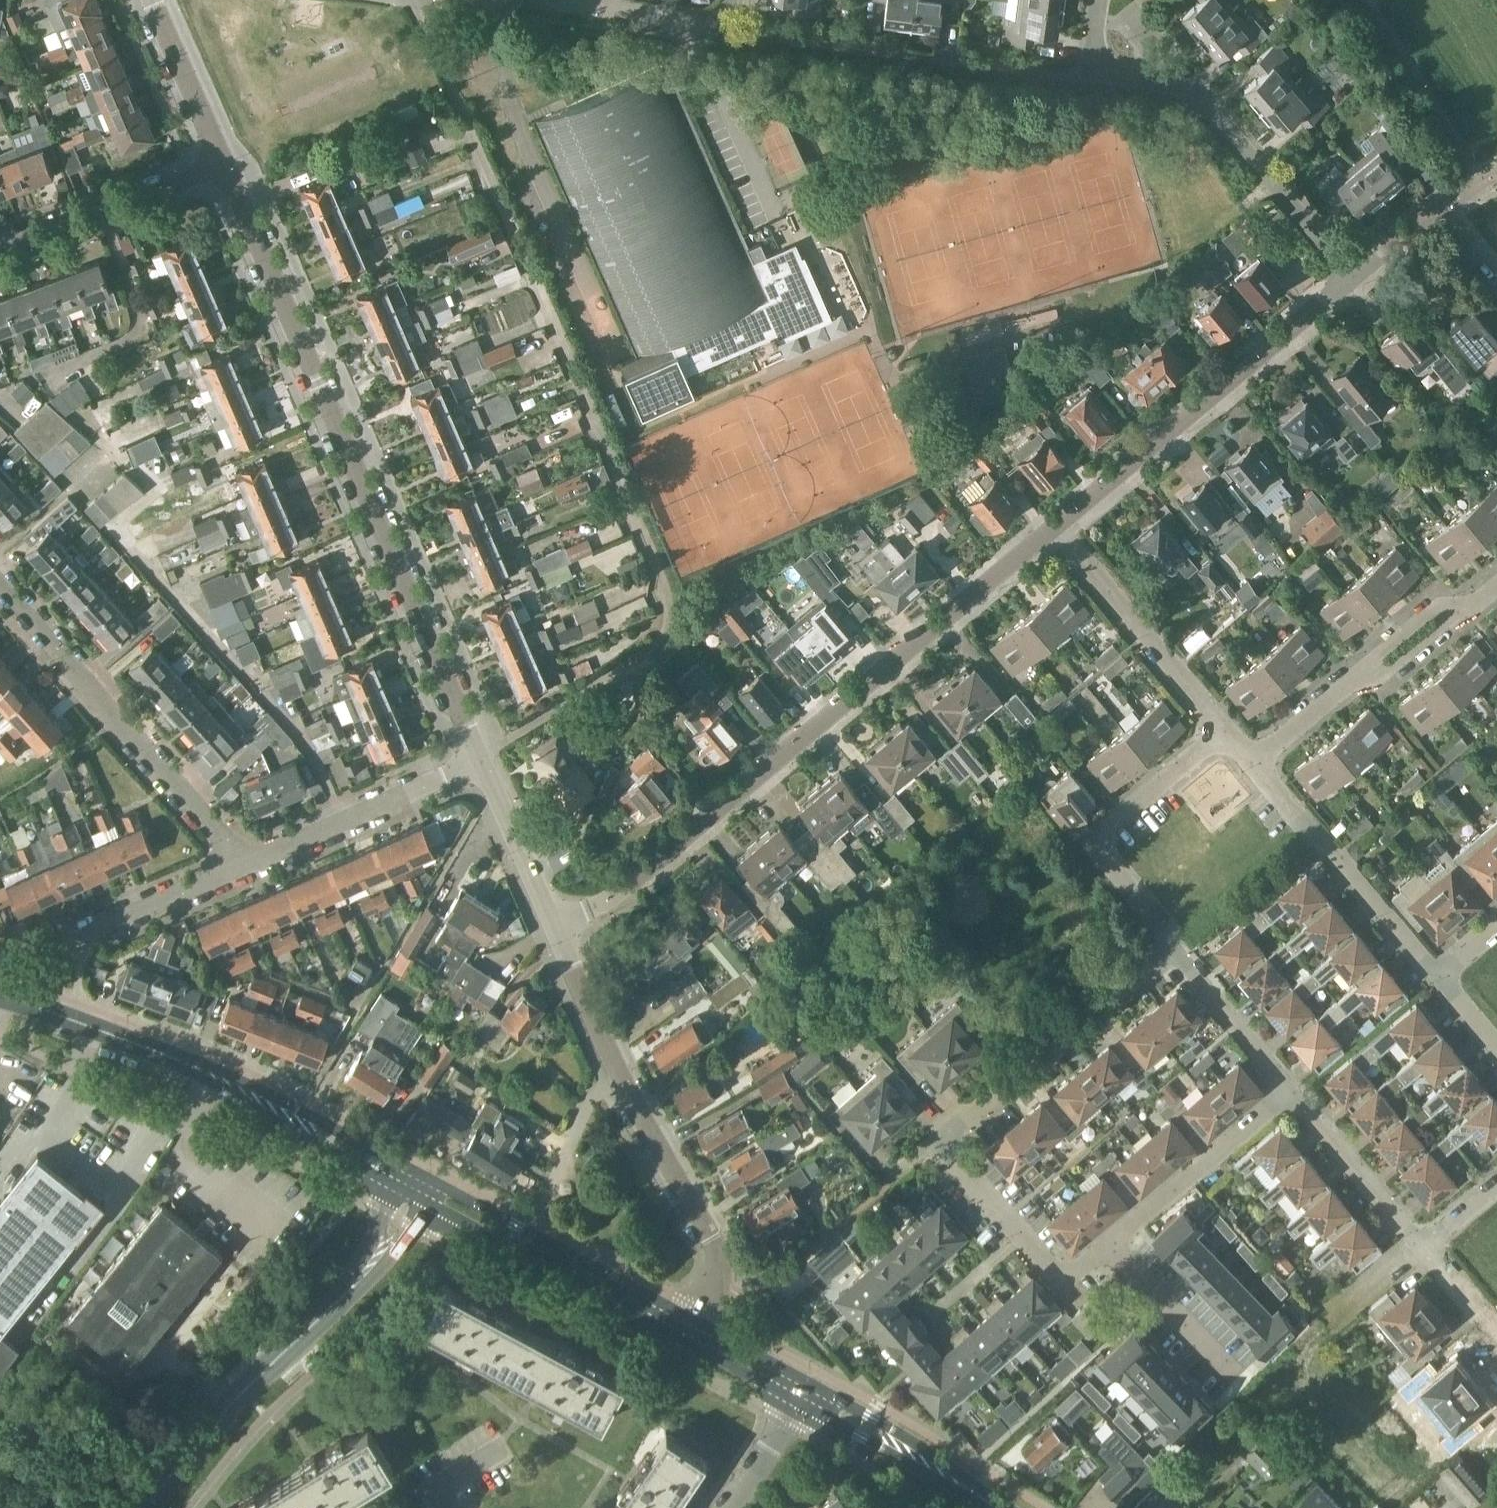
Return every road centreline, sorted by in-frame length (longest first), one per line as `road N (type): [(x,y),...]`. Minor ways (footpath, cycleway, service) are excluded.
road 1 (residential): [(482,762),(222,166)]
road 2 (residential): [(554,929),(588,914),(1054,529)]
road 3 (residential): [(694,1332),(720,1286),(720,1261),(609,1062),(554,929)]
road 4 (tertiary): [(149,1507),(227,1414),(375,1266),(421,1187)]
road 5 (tertiary): [(421,1187),(214,1076),(42,1008)]
road 6 (unclassified): [(1054,529),(1351,280)]
road 7 (residential): [(0,590),(242,864)]
road 8 (residential): [(1351,280),(1203,98),(1169,81),(1092,71)]
road 9 (unclassified): [(937,1143),(1182,944)]
road 10 (tertiary): [(694,1332),(421,1187)]
road 11 (unclassified): [(1251,758),(1496,573)]
road 12 (unclassified): [(1182,944),(1100,839),(1223,732)]
road 13 (unclassified): [(1439,978),(1251,758)]
road 14 (unclassified): [(1223,732),(1054,529)]
road 15 (residential): [(242,864),(482,762)]
road 16 (residential): [(42,1008),(62,959),(89,931),(242,864)]
road 17 (residential): [(937,1143),(1064,1284),(1115,1242)]
road 18 (residential): [(0,249),(222,166)]
road 19 (residential): [(1115,1242),(1294,1087)]
road 20 (tertiary): [(999,1507),(800,1390)]
road 21 (residential): [(724,32),(507,0)]
road 22 (unclassified): [(1426,1246),(1294,1087)]
road 23 (residential): [(1115,1242),(1241,1380)]
road 24 (residential): [(554,929),(482,762)]
road 25 (unclassified): [(1294,1087),(1182,944)]
road 26 (residential): [(222,166),(149,0)]
road 27 (unclassified): [(726,1507),(800,1390)]
road 28 (tertiary): [(800,1390),(694,1332)]

